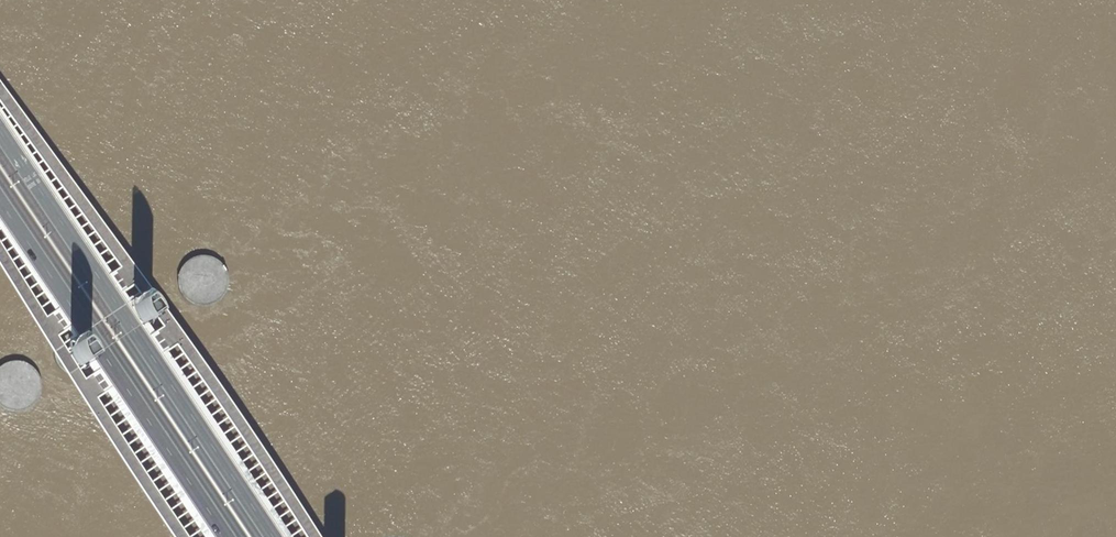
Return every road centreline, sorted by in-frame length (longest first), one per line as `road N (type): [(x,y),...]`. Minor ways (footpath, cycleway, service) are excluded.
road 1 (primary): [(271,536),(0,134)]
road 2 (primary): [(0,206),(221,536)]

